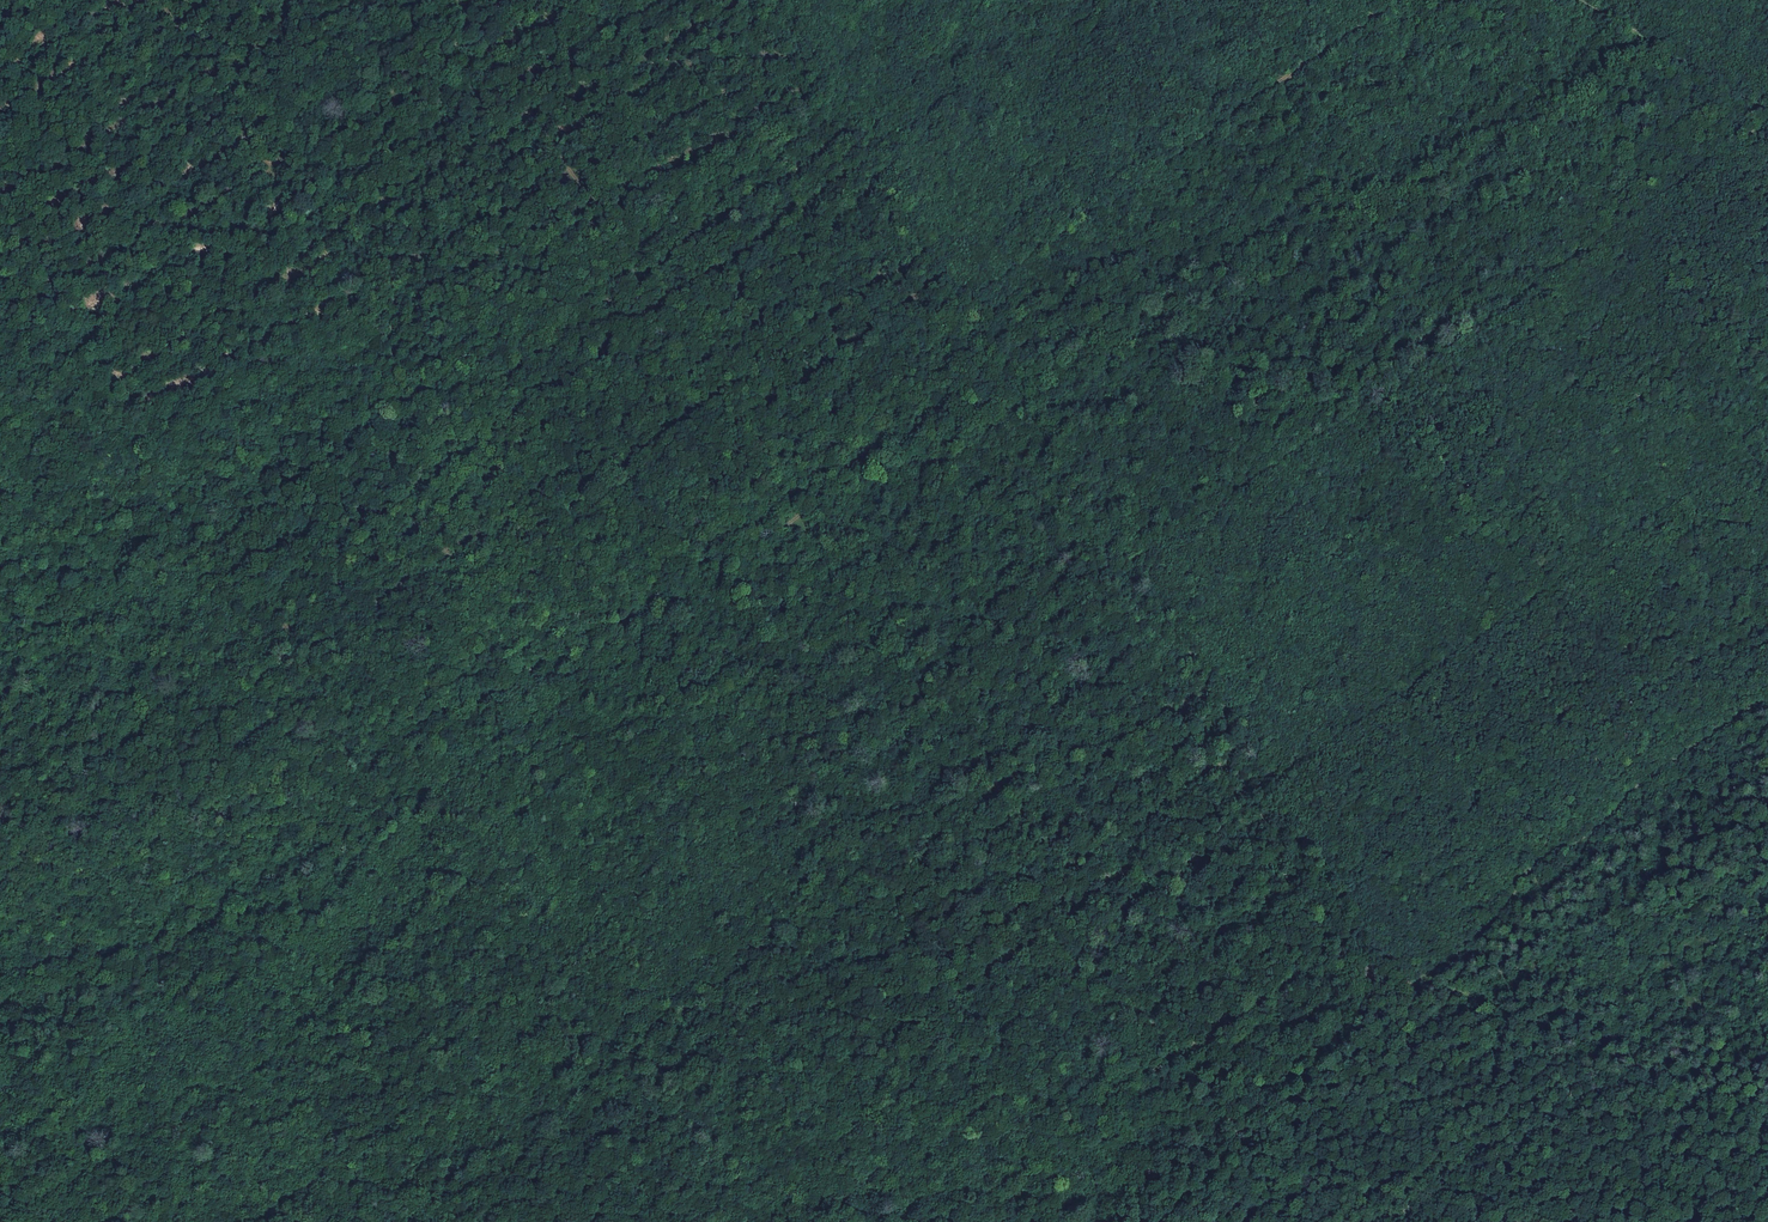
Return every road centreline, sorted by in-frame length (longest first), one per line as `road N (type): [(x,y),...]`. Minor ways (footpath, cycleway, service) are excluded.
road 1 (track): [(1418,986),(1686,754),(1767,700)]
road 2 (track): [(1208,1150),(1413,990)]
road 3 (track): [(1767,110),(1581,0)]

